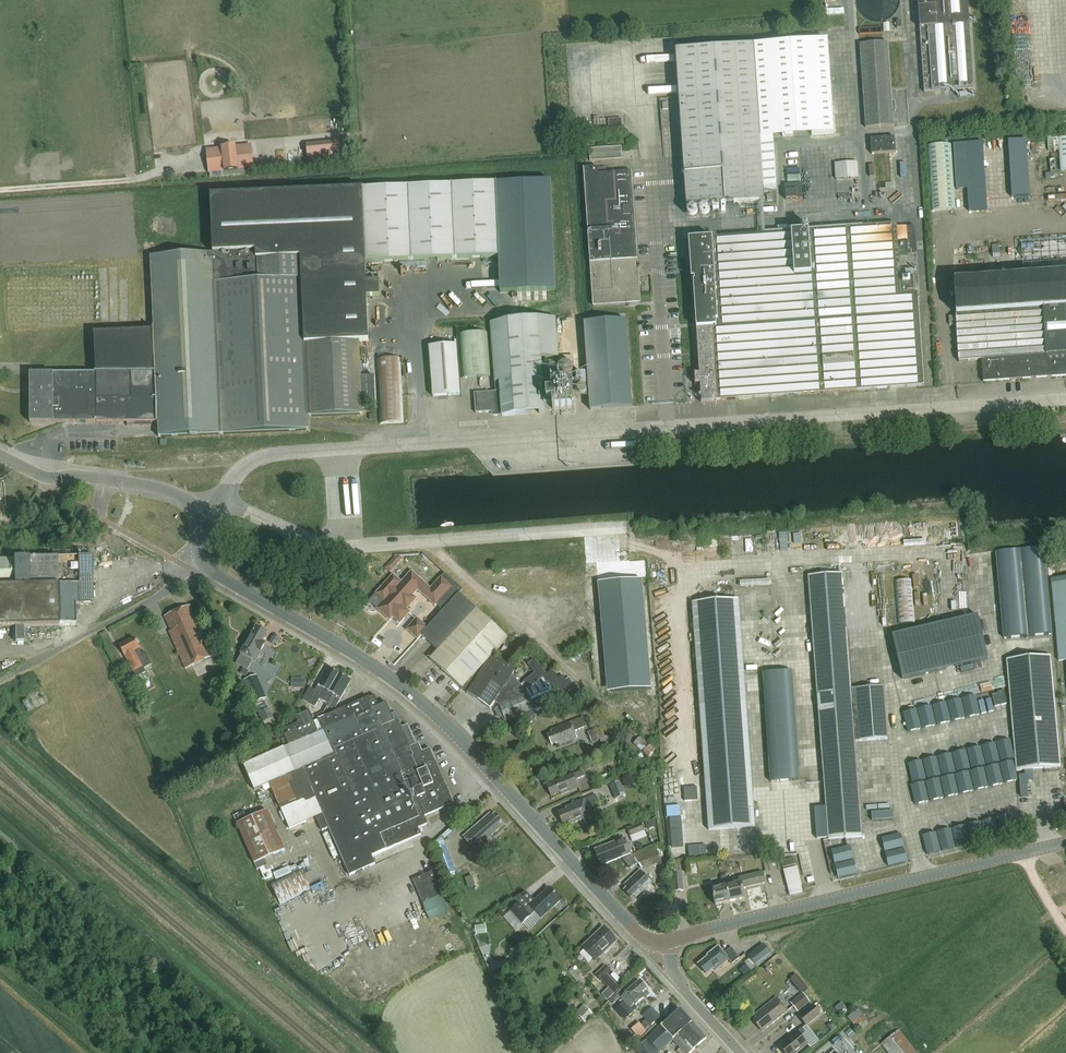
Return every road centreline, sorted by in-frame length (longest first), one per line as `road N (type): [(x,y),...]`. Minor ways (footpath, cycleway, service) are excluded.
road 1 (unclassified): [(201,516),(238,473),(269,457),(1065,401)]
road 2 (tertiary): [(668,943),(640,935),(425,705),(373,666),(215,576),(202,559)]
road 3 (tertiary): [(668,943),(1065,845)]
road 4 (unclassified): [(0,682),(181,583),(202,559)]
road 5 (tertiary): [(201,516),(176,495),(87,477),(48,477),(0,455)]
road 6 (unclassified): [(740,1052),(679,986),(668,943)]

